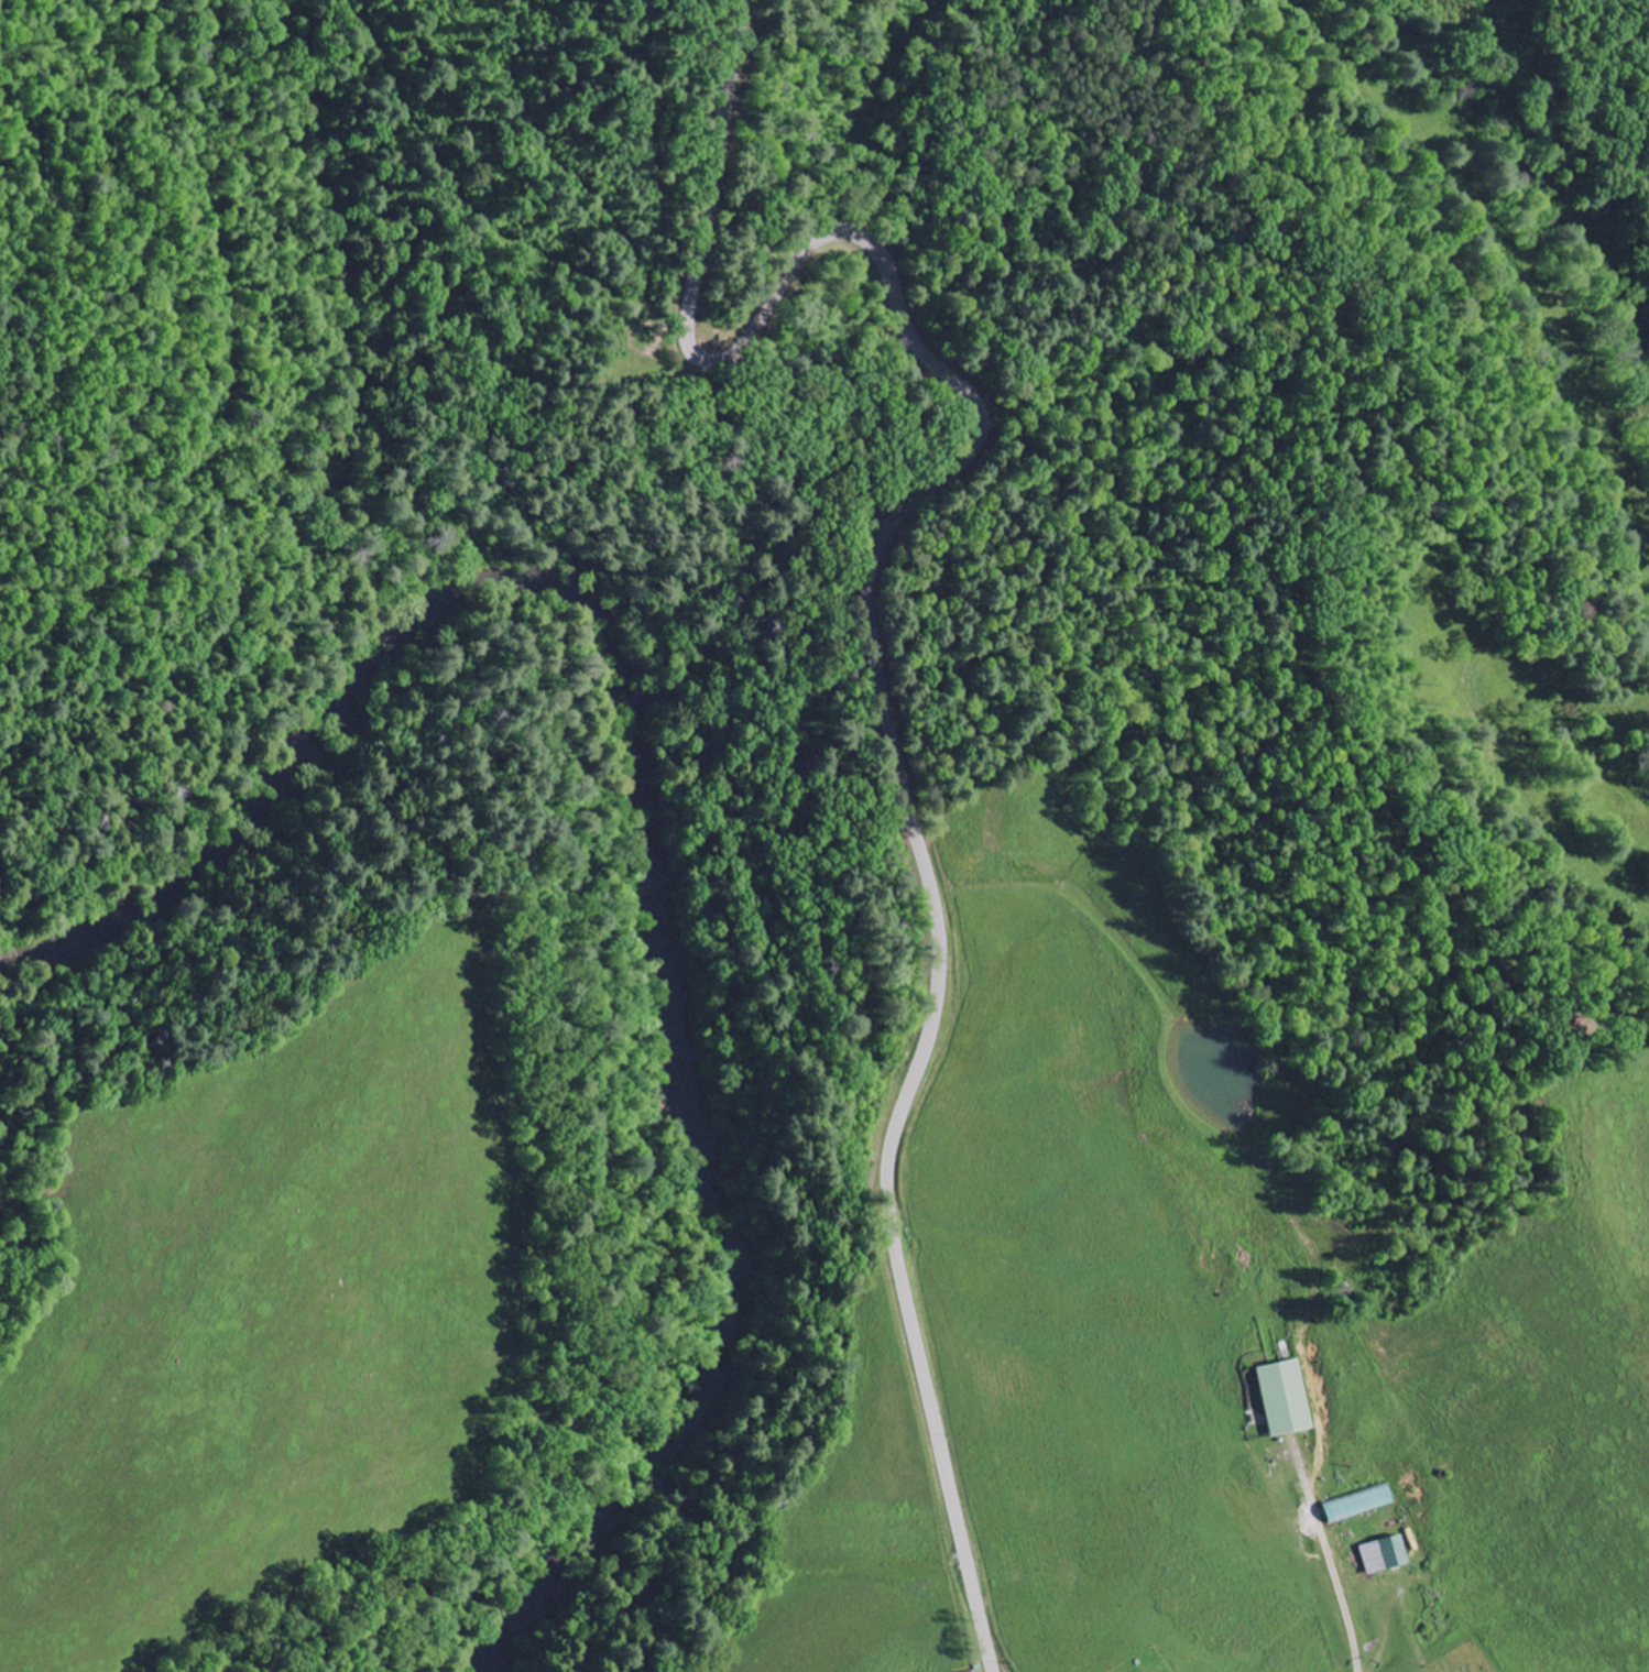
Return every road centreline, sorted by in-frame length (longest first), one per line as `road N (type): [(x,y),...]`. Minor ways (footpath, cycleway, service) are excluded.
road 1 (secondary): [(992,1671),(888,1216),(889,1146),(931,1014),(937,951),(867,626),(878,548),(906,509),(964,455),(978,415),(963,389),(908,334),(872,244),(845,233),(806,251),(728,358),(712,361),(691,348),(686,323),(744,0)]

